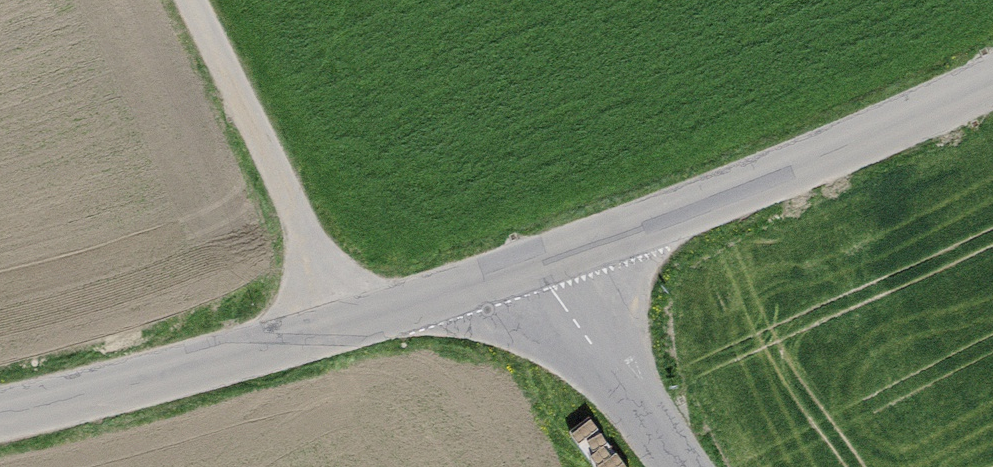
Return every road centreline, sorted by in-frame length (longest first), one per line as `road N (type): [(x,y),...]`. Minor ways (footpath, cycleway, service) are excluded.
road 1 (tertiary): [(992,84),(542,262)]
road 2 (tertiary): [(346,321),(0,412)]
road 3 (unclassified): [(193,0),(346,321)]
road 4 (tertiary): [(542,262),(680,466)]
road 5 (tertiary): [(542,262),(346,321)]

